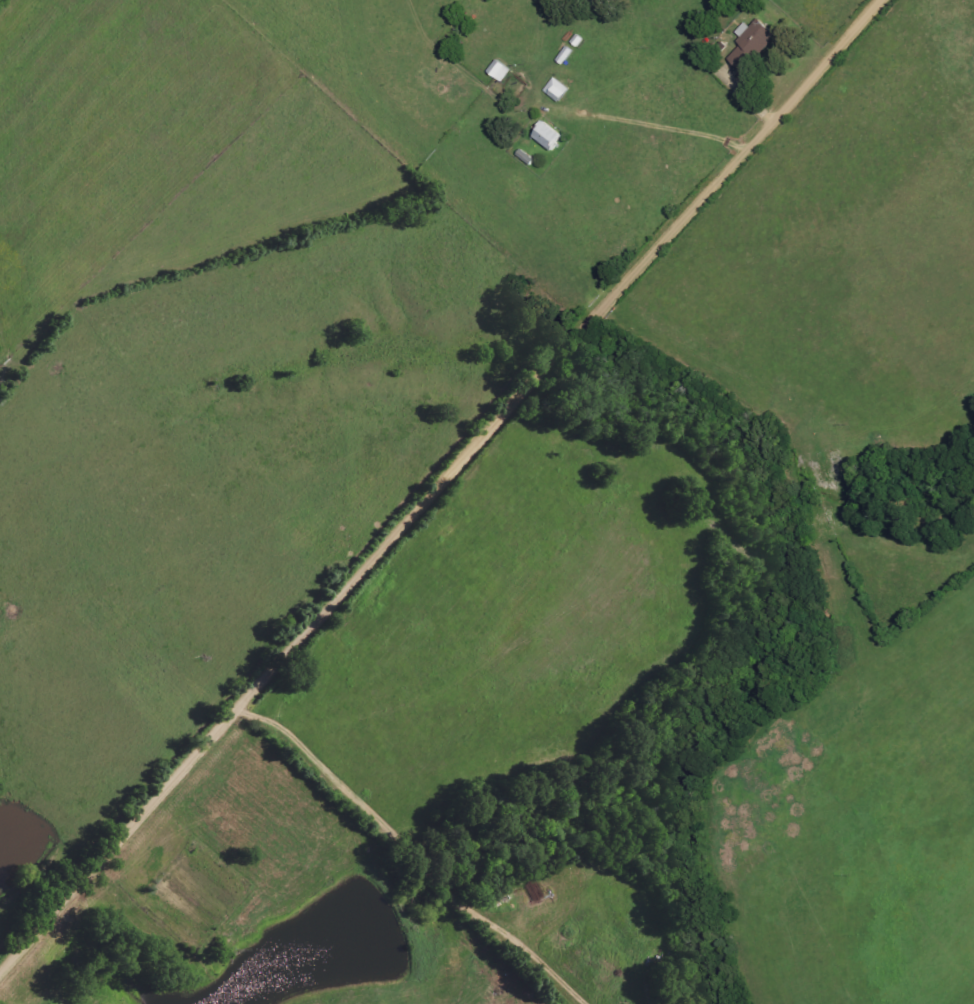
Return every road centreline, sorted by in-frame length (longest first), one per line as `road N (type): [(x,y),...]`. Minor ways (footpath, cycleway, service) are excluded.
road 1 (residential): [(0,976),(883,0)]

